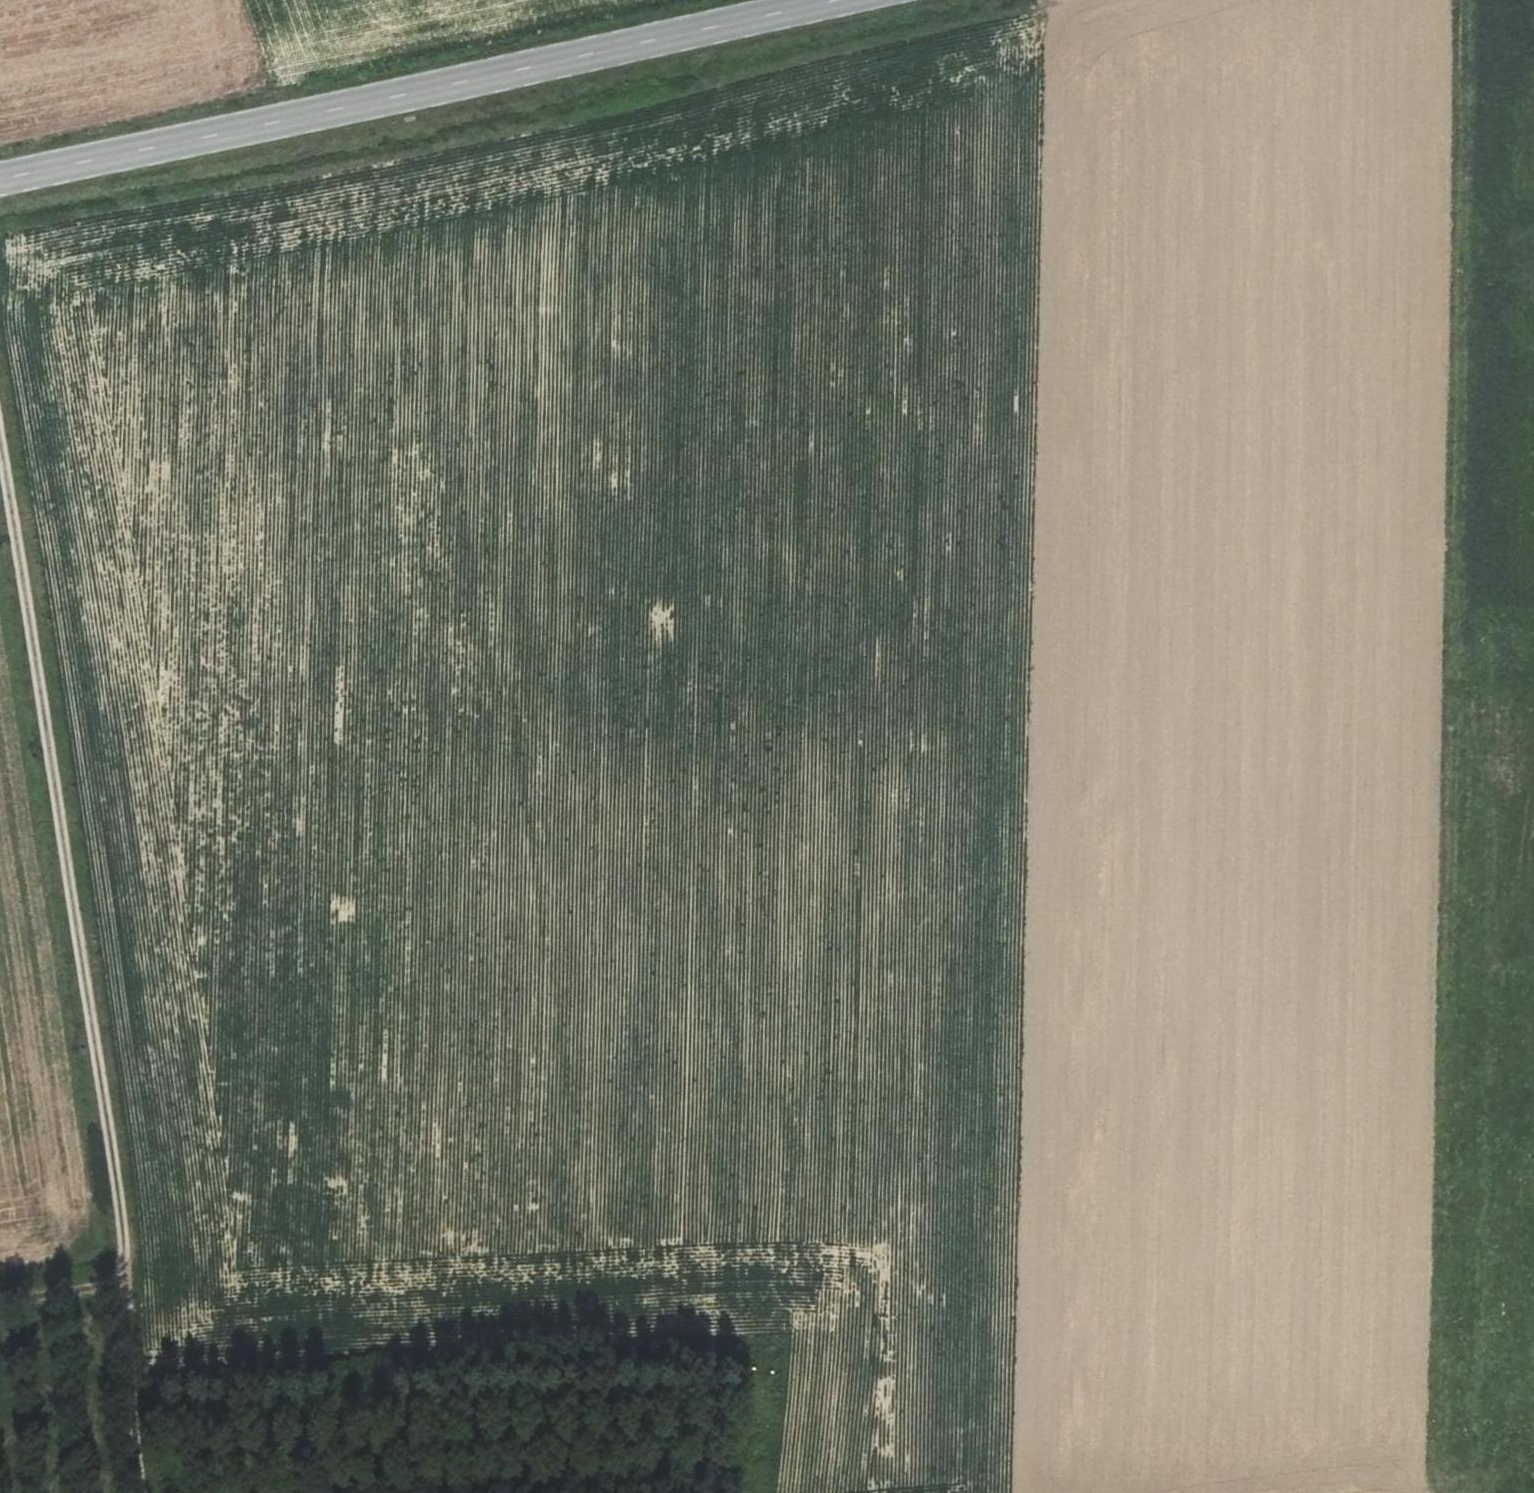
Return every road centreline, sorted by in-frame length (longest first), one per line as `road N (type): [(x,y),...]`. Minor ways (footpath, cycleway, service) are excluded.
road 1 (track): [(0,445),(115,1175),(141,1492)]
road 2 (secondary): [(0,179),(832,0)]

